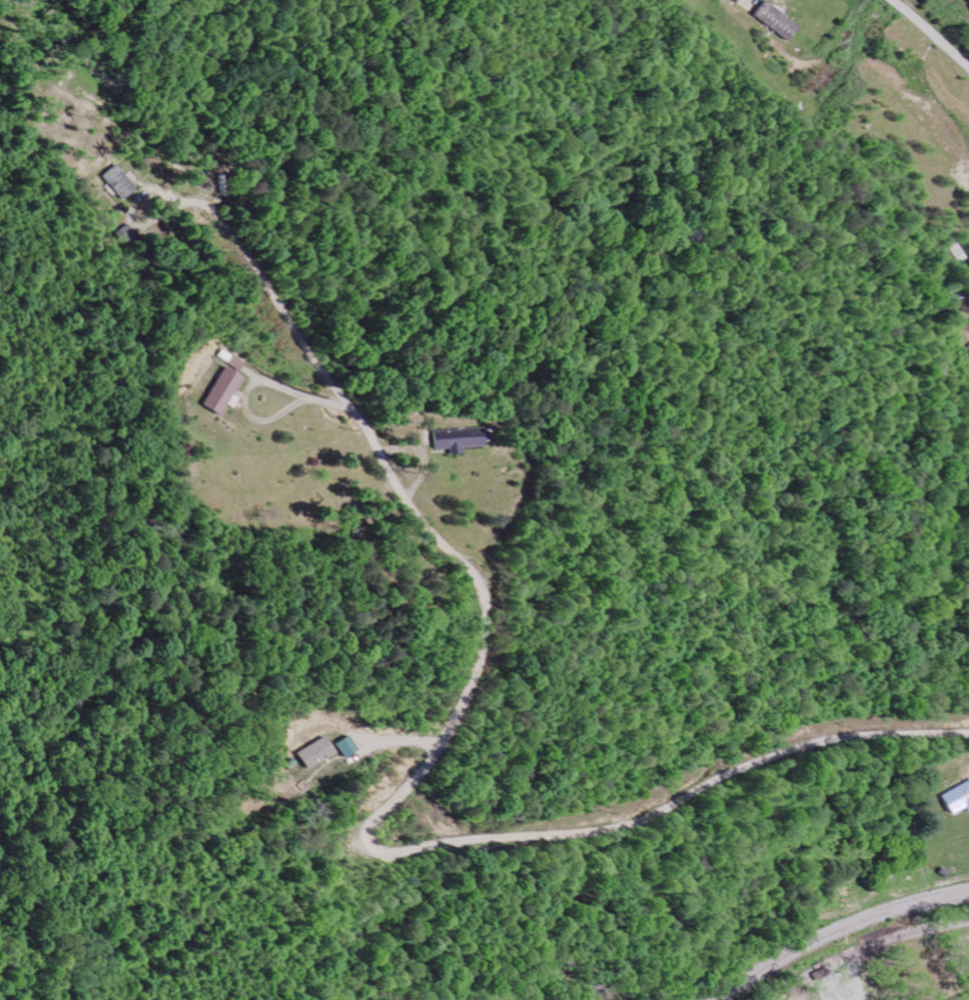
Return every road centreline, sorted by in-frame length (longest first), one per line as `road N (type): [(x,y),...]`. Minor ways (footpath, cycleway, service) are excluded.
road 1 (residential): [(852,952),(968,924)]

